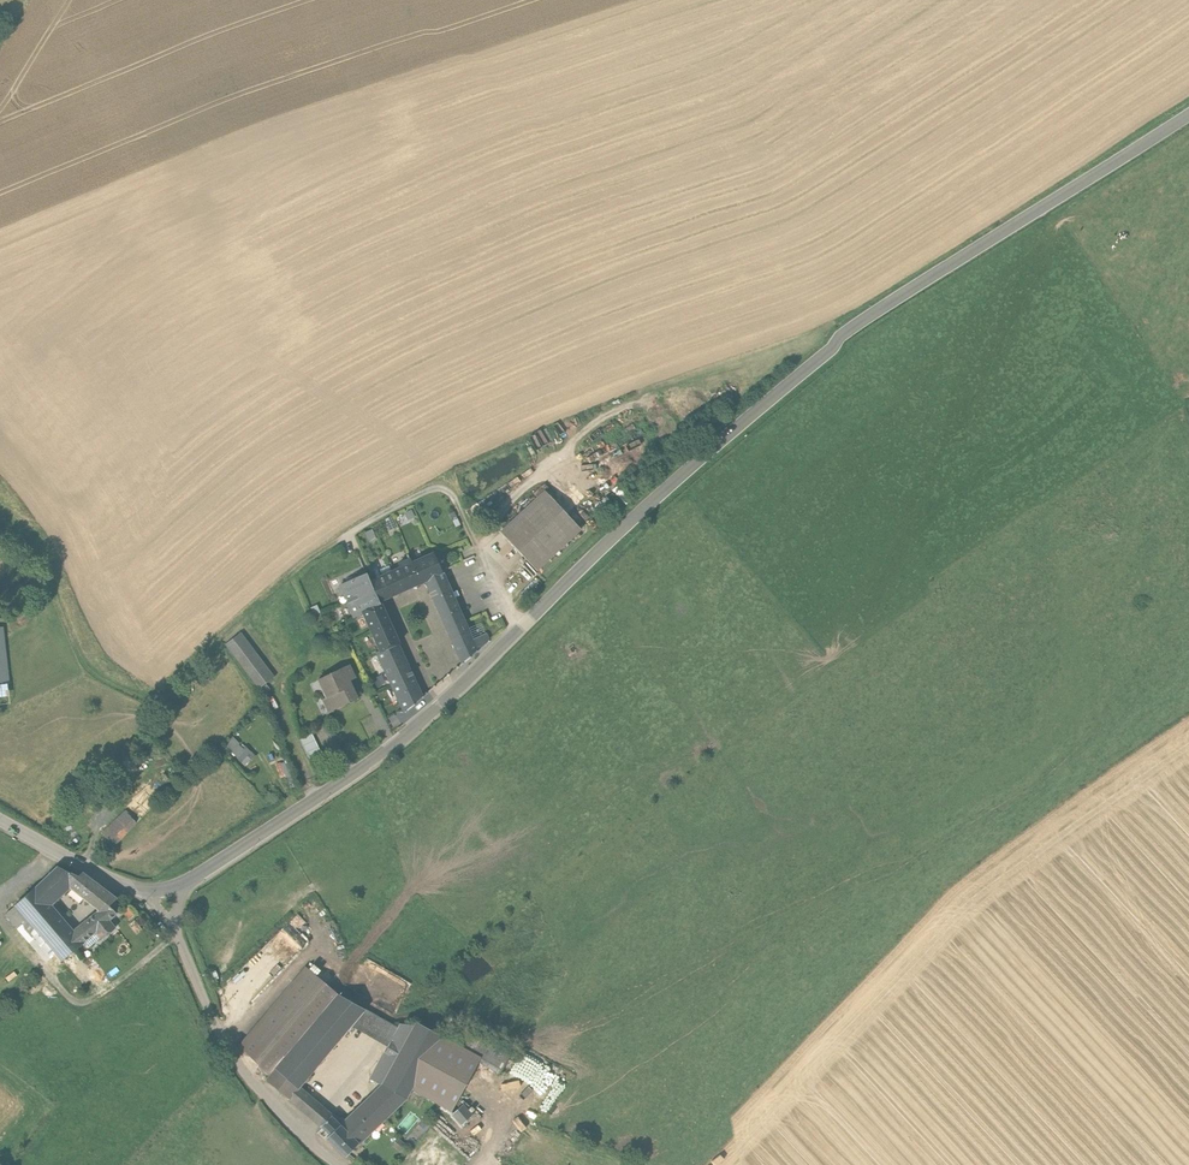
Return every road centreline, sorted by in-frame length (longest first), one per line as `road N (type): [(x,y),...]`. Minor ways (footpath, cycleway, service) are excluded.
road 1 (tertiary): [(609,532),(851,329),(1188,116)]
road 2 (residential): [(177,880),(415,719),(609,532)]
road 3 (unclassified): [(348,1164),(319,1148),(246,1072),(205,1007),(170,919)]
road 4 (residential): [(0,818),(141,886)]

